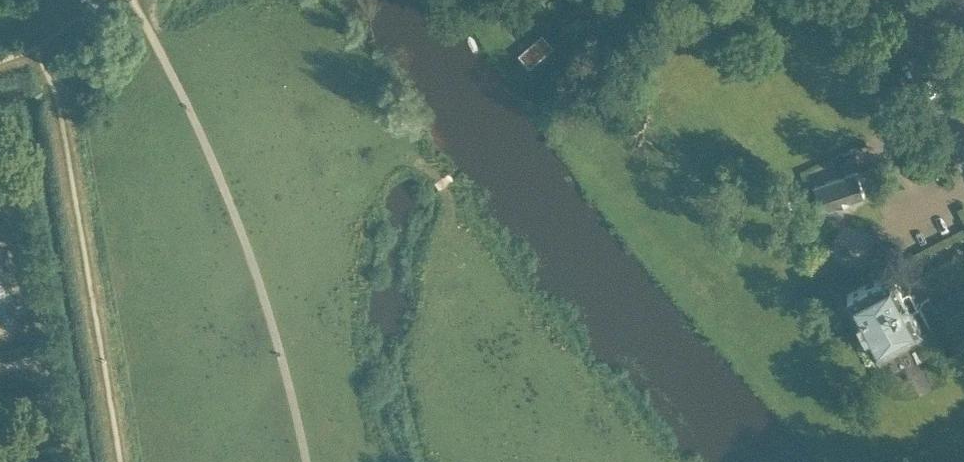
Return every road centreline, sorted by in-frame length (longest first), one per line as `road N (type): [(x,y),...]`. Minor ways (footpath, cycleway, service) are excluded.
road 1 (track): [(69,461),(27,236),(0,200)]
road 2 (residential): [(963,144),(894,0)]

